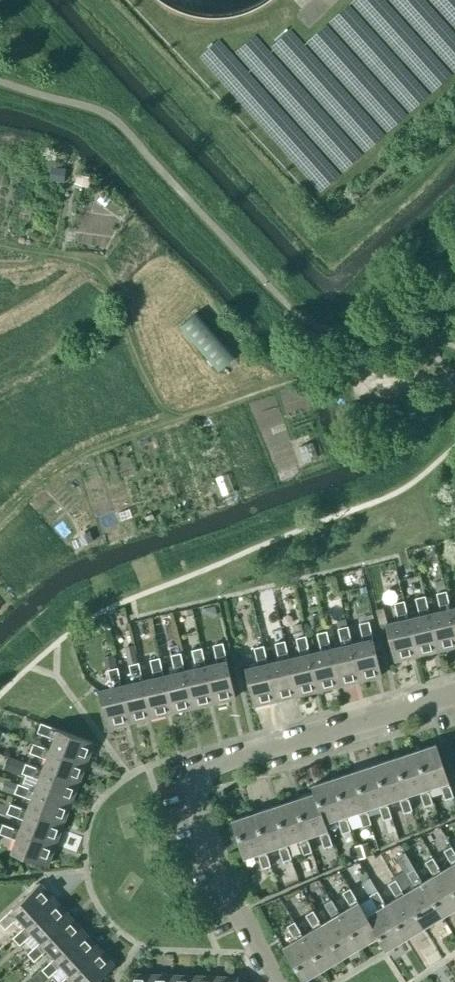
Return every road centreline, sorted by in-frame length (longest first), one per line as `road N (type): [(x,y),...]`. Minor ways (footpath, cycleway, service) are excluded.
road 1 (residential): [(275,981),(231,895),(185,772),(454,694)]
road 2 (track): [(296,375),(183,415),(168,411),(103,267),(0,243)]
road 3 (unclassified): [(454,389),(415,379),(296,375)]
road 4 (track): [(0,512),(44,475),(134,434)]

